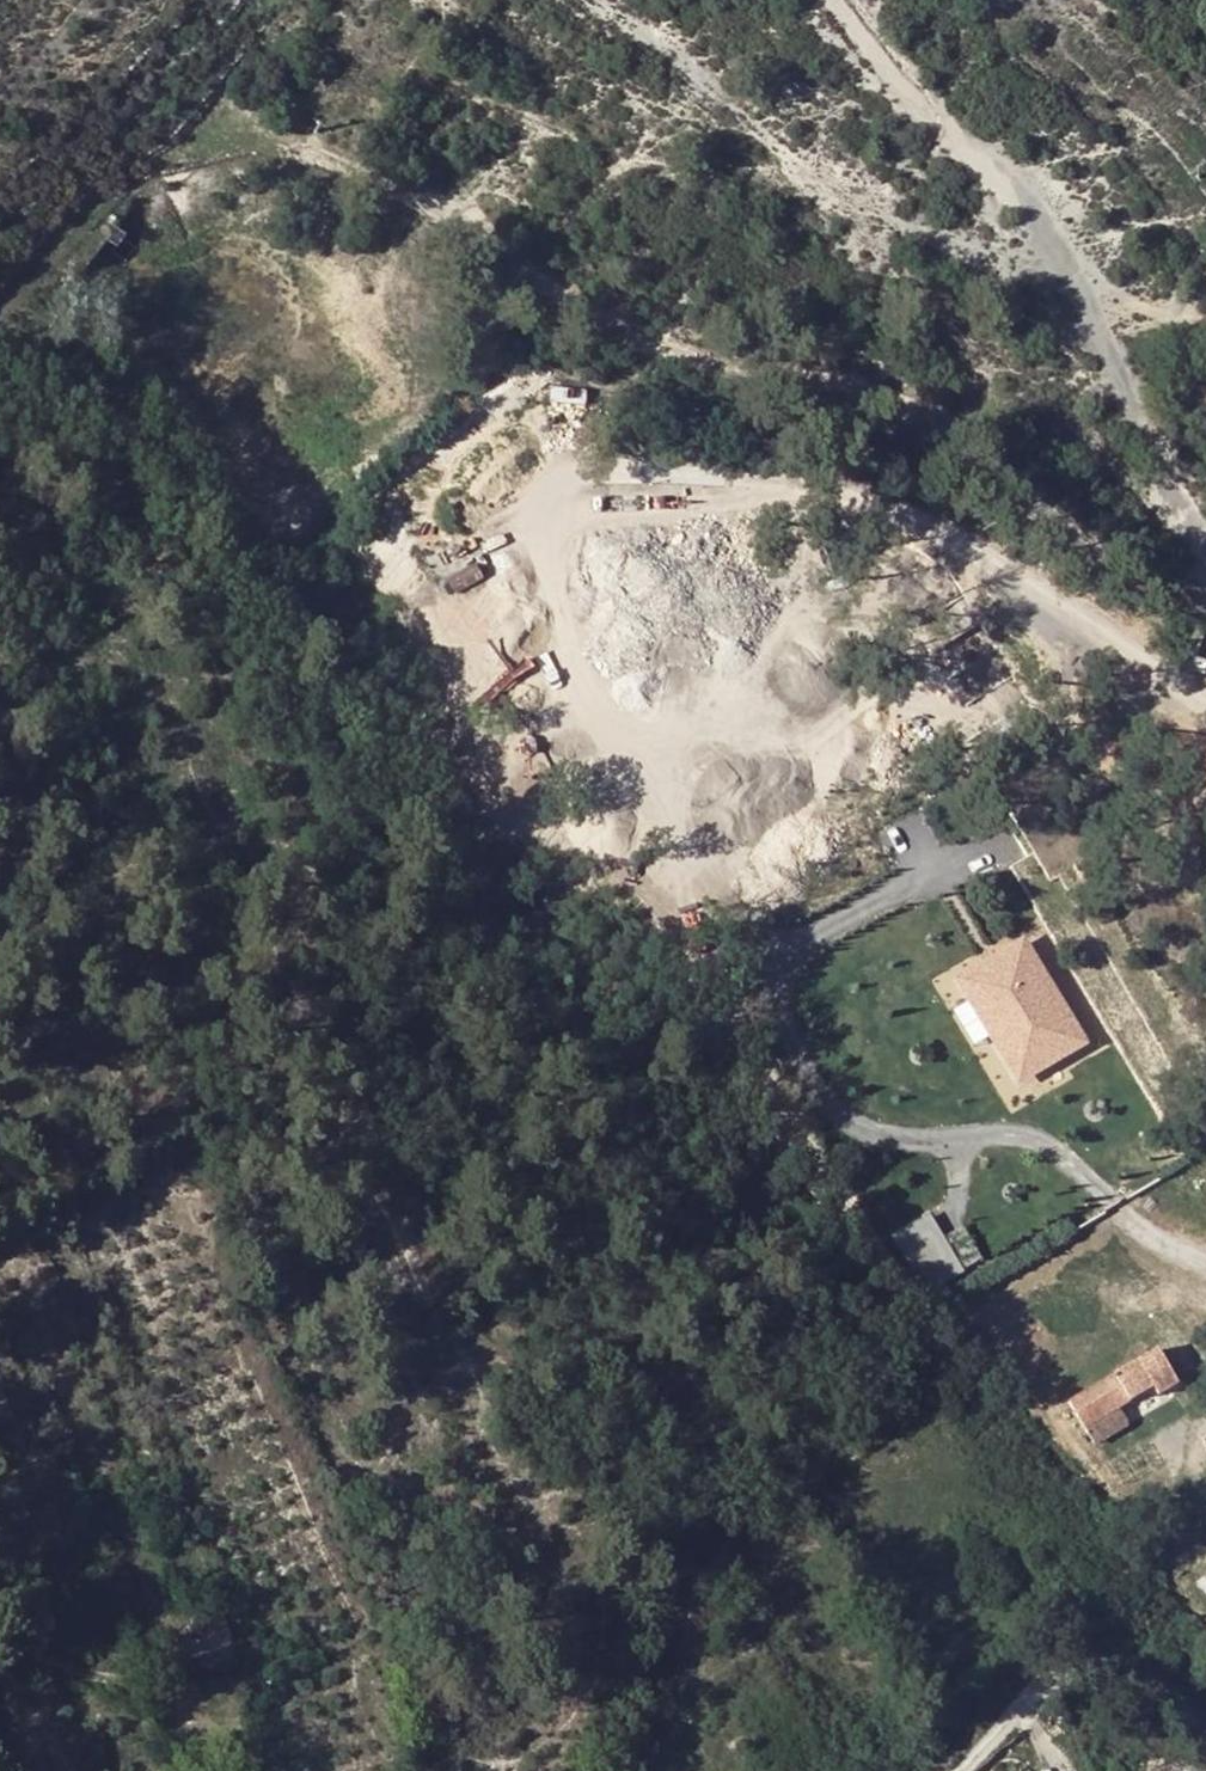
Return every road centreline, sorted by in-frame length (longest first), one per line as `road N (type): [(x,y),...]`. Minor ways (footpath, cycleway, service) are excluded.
road 1 (track): [(809,0),(1079,273),(1205,524)]

